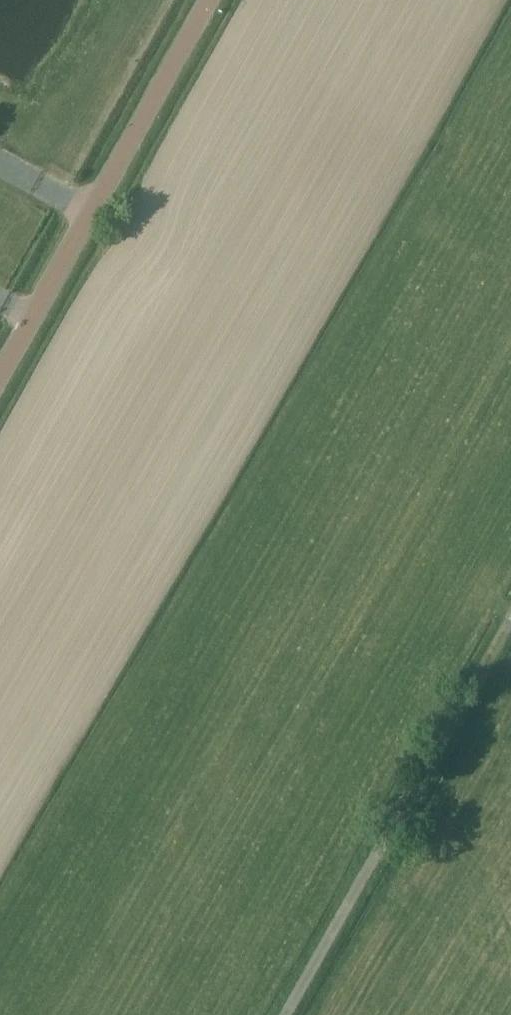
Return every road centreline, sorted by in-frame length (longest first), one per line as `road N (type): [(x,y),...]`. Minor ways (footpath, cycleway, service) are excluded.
road 1 (unclassified): [(0,375),(208,0)]
road 2 (unclassified): [(288,1014),(399,818)]

